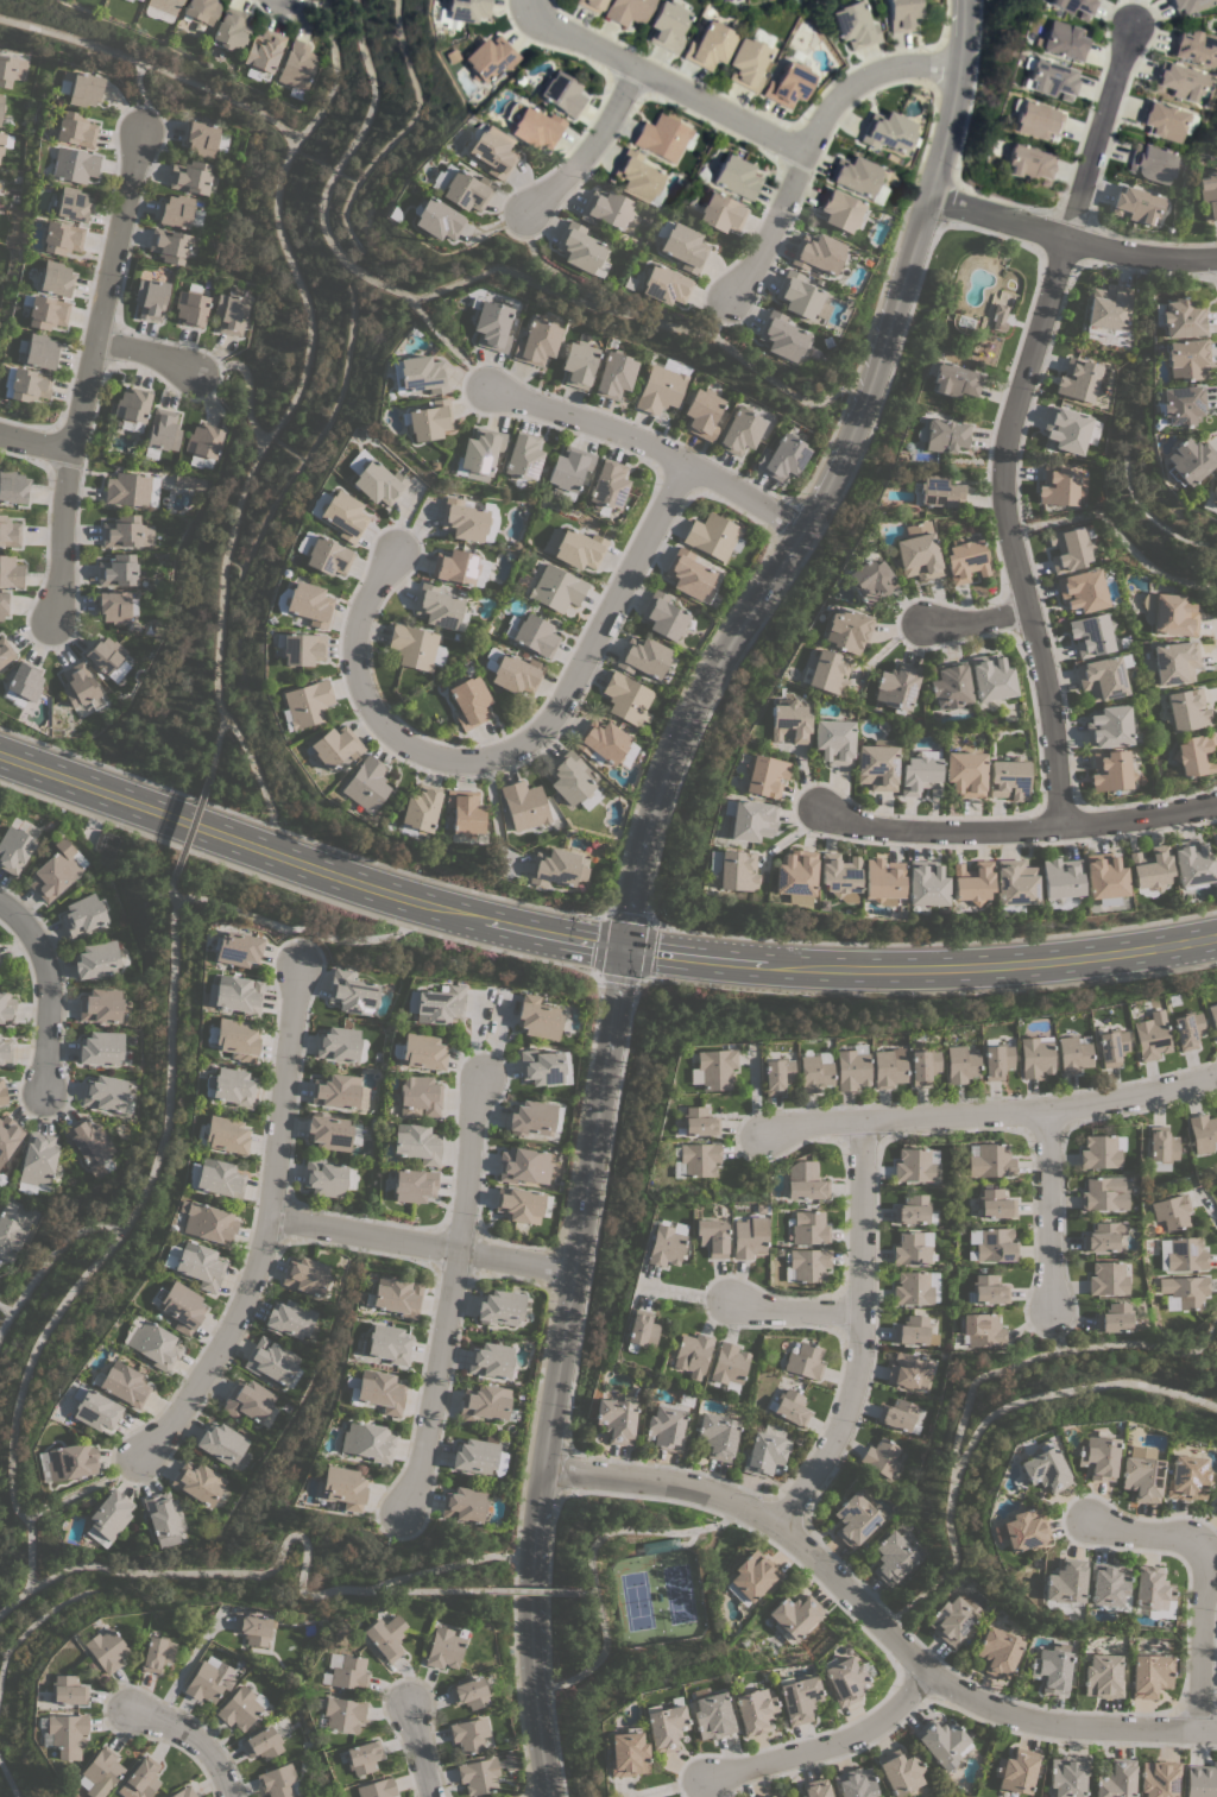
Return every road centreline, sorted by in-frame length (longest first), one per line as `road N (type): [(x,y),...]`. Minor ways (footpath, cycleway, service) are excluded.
road 1 (secondary): [(0,756),(417,902),(644,952),(902,970),(1004,966),(1216,936)]
road 2 (tertiary): [(623,948),(666,765),(695,699),(801,534),(866,392),(948,119),(964,0)]
road 3 (tertiary): [(550,1796),(528,1631),(529,1553),(623,948)]
road 4 (residential): [(1070,826),(1008,530),(1002,452),(1128,26)]
road 5 (residential): [(1216,1732),(1043,1723),(976,1702),(925,1675),(786,1528),(734,1500),(681,1484),(540,1469)]
road 6 (residential): [(683,461),(562,706),(538,738),(505,756),(473,762),(410,748),(385,731),(365,700),(355,636),(362,603),(392,560)]
road 7 (residential): [(297,961),(270,1219),(245,1299),(146,1457)]
road 8 (residential): [(59,618),(67,454),(139,130)]
road 9 (residential): [(1216,1075),(1046,1116),(768,1128)]
road 10 (residential): [(414,1511),(477,1080)]
road 11 (residential): [(863,1124),(859,1316),(845,1415),(786,1528)]
road 12 (residential): [(1216,802),(979,832),(881,828),(814,807)]
road 13 (residential): [(956,70),(906,67),(838,95),(803,151),(757,260),(725,303)]
road 14 (residential): [(801,534),(636,439),(492,396)]
road 15 (residential): [(528,0),(534,17),(803,151)]
road 16 (residential): [(572,1270),(270,1219)]
road 17 (residential): [(1216,259),(1130,257),(926,200)]
road 18 (residential): [(1198,1732),(1202,1558),(1193,1539),(1091,1527)]
road 19 (residential): [(925,1675),(851,1745),(712,1783)]
road 20 (residential): [(0,906),(36,944),(50,997),(40,1096)]
road 21 (residential): [(1046,1116),(1048,1310)]
road 22 (residential): [(633,71),(574,169),(524,214)]
road 23 (residential): [(226,1796),(198,1744),(128,1709)]
road 24 (residential): [(859,1316),(724,1306)]

